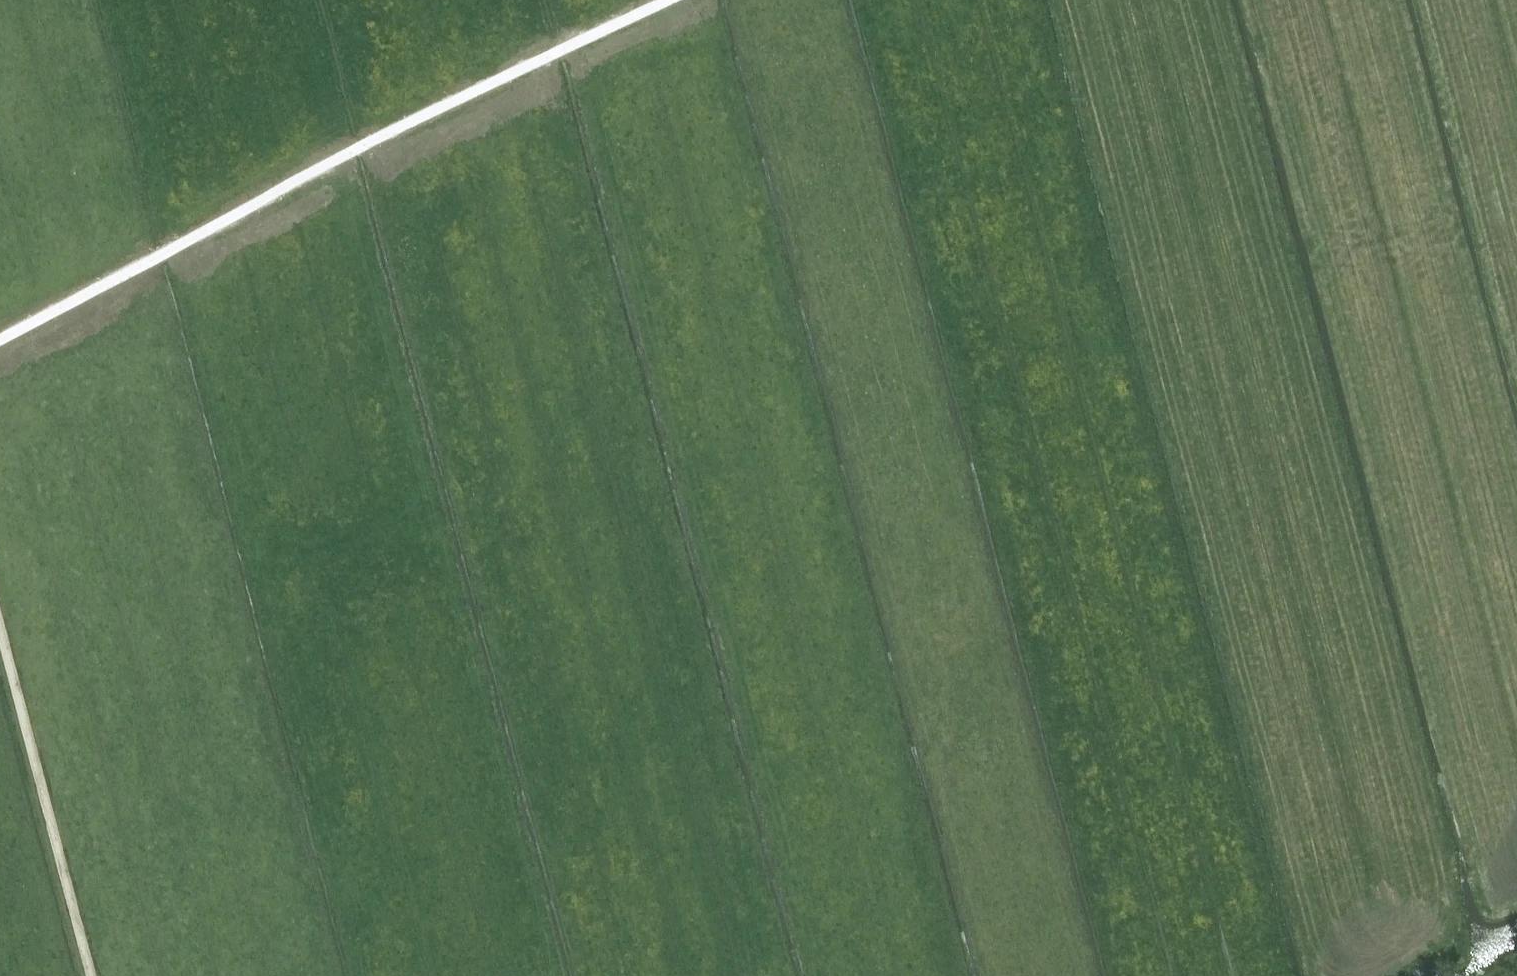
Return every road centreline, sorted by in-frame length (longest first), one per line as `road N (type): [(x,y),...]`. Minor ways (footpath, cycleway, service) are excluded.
road 1 (track): [(0,337),(669,0)]
road 2 (track): [(93,975),(0,635)]

